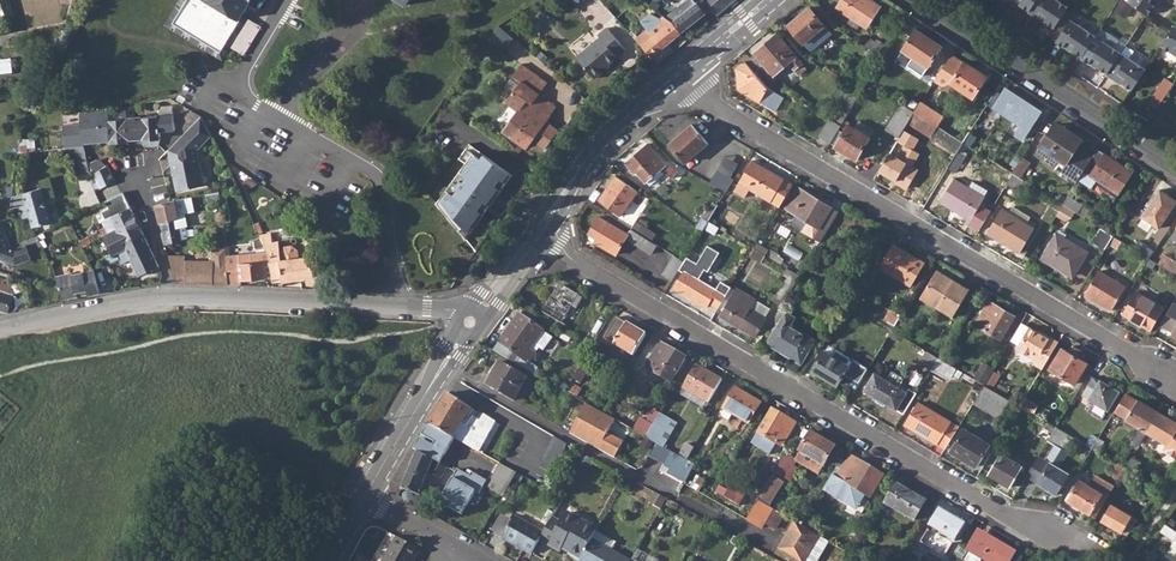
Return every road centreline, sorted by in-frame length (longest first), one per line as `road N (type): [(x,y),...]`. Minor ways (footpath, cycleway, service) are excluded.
road 1 (residential): [(540,226),(568,256),(1003,515),(1096,560)]
road 2 (residential): [(679,73),(699,94),(1175,383)]
road 3 (residential): [(927,0),(1175,167)]
road 4 (residential): [(176,299),(428,311),(471,321)]
road 5 (tertiary): [(540,226),(597,144),(679,73)]
road 6 (tertiary): [(365,496),(471,321)]
road 7 (residential): [(0,331),(176,299)]

